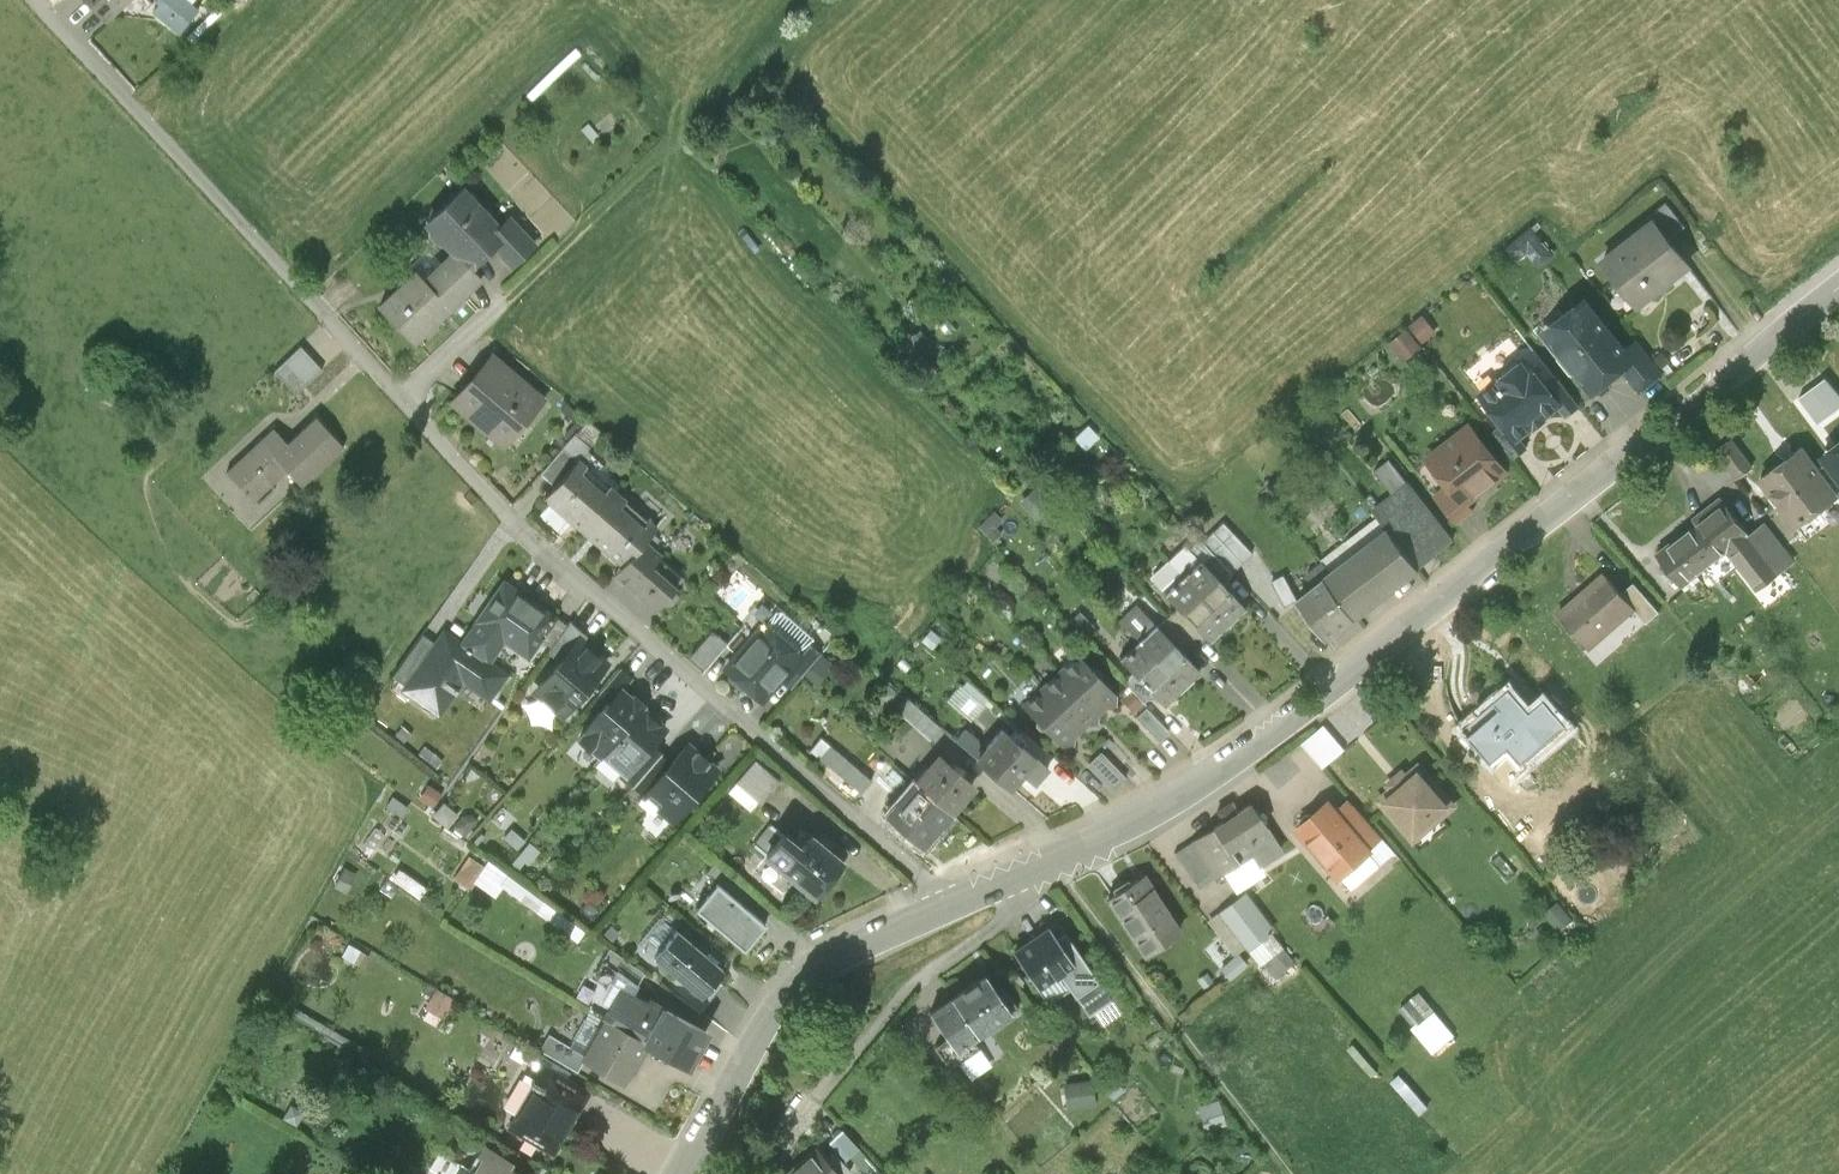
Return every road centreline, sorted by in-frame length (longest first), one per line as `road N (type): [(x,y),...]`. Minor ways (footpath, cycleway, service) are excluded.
road 1 (tertiary): [(1838,286),(1212,774),(1089,845),(954,903)]
road 2 (unclassified): [(37,0),(511,511)]
road 3 (residential): [(511,511),(721,706),(954,903)]
road 4 (tertiary): [(954,903),(844,951),(798,983),(682,1173)]

